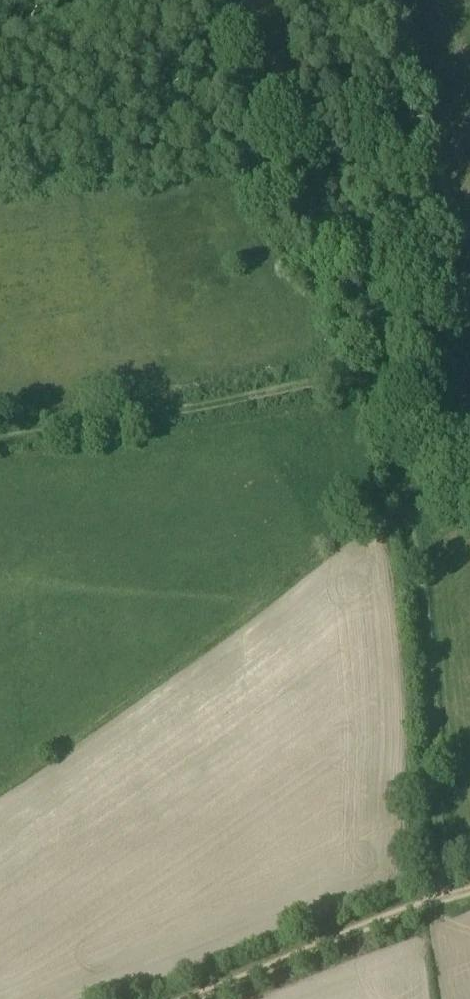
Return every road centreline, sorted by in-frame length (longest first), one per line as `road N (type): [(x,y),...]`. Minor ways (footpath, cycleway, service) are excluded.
road 1 (track): [(0,437),(338,377),(362,384),(396,489)]
road 2 (track): [(362,384),(368,364),(355,307),(273,198),(263,143),(203,0)]
road 3 (track): [(396,489),(419,614),(442,899)]
road 4 (track): [(190,998),(442,899)]

